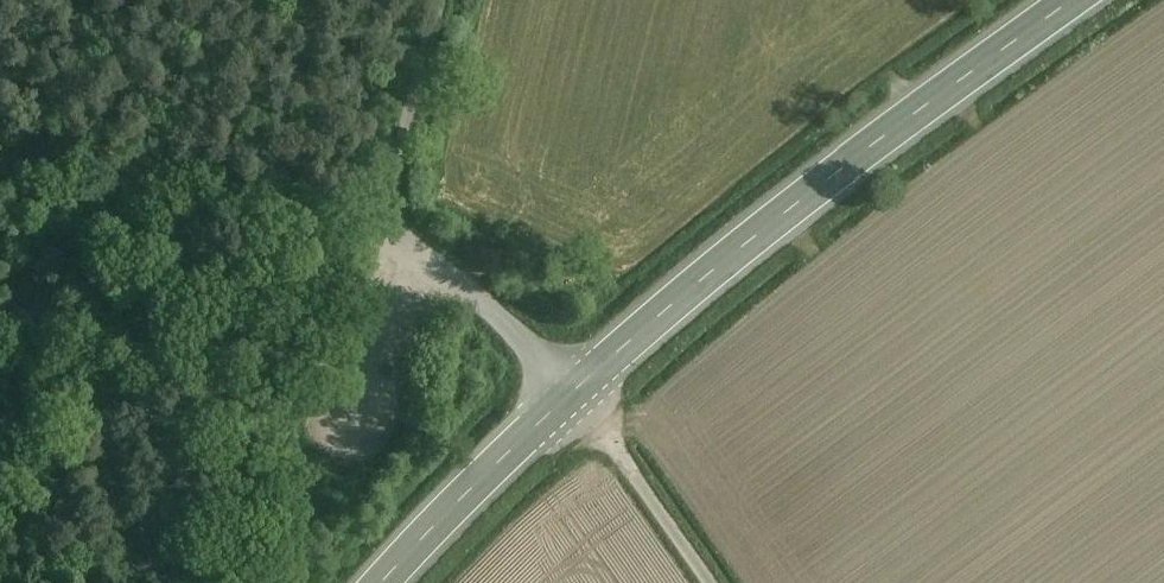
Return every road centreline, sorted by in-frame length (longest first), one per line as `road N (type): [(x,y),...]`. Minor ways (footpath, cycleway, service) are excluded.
road 1 (secondary): [(1081,0),(792,212),(578,387)]
road 2 (unclassified): [(578,387),(381,226),(446,0)]
road 3 (secondary): [(578,387),(387,582)]
road 4 (unclassified): [(722,582),(578,387)]

